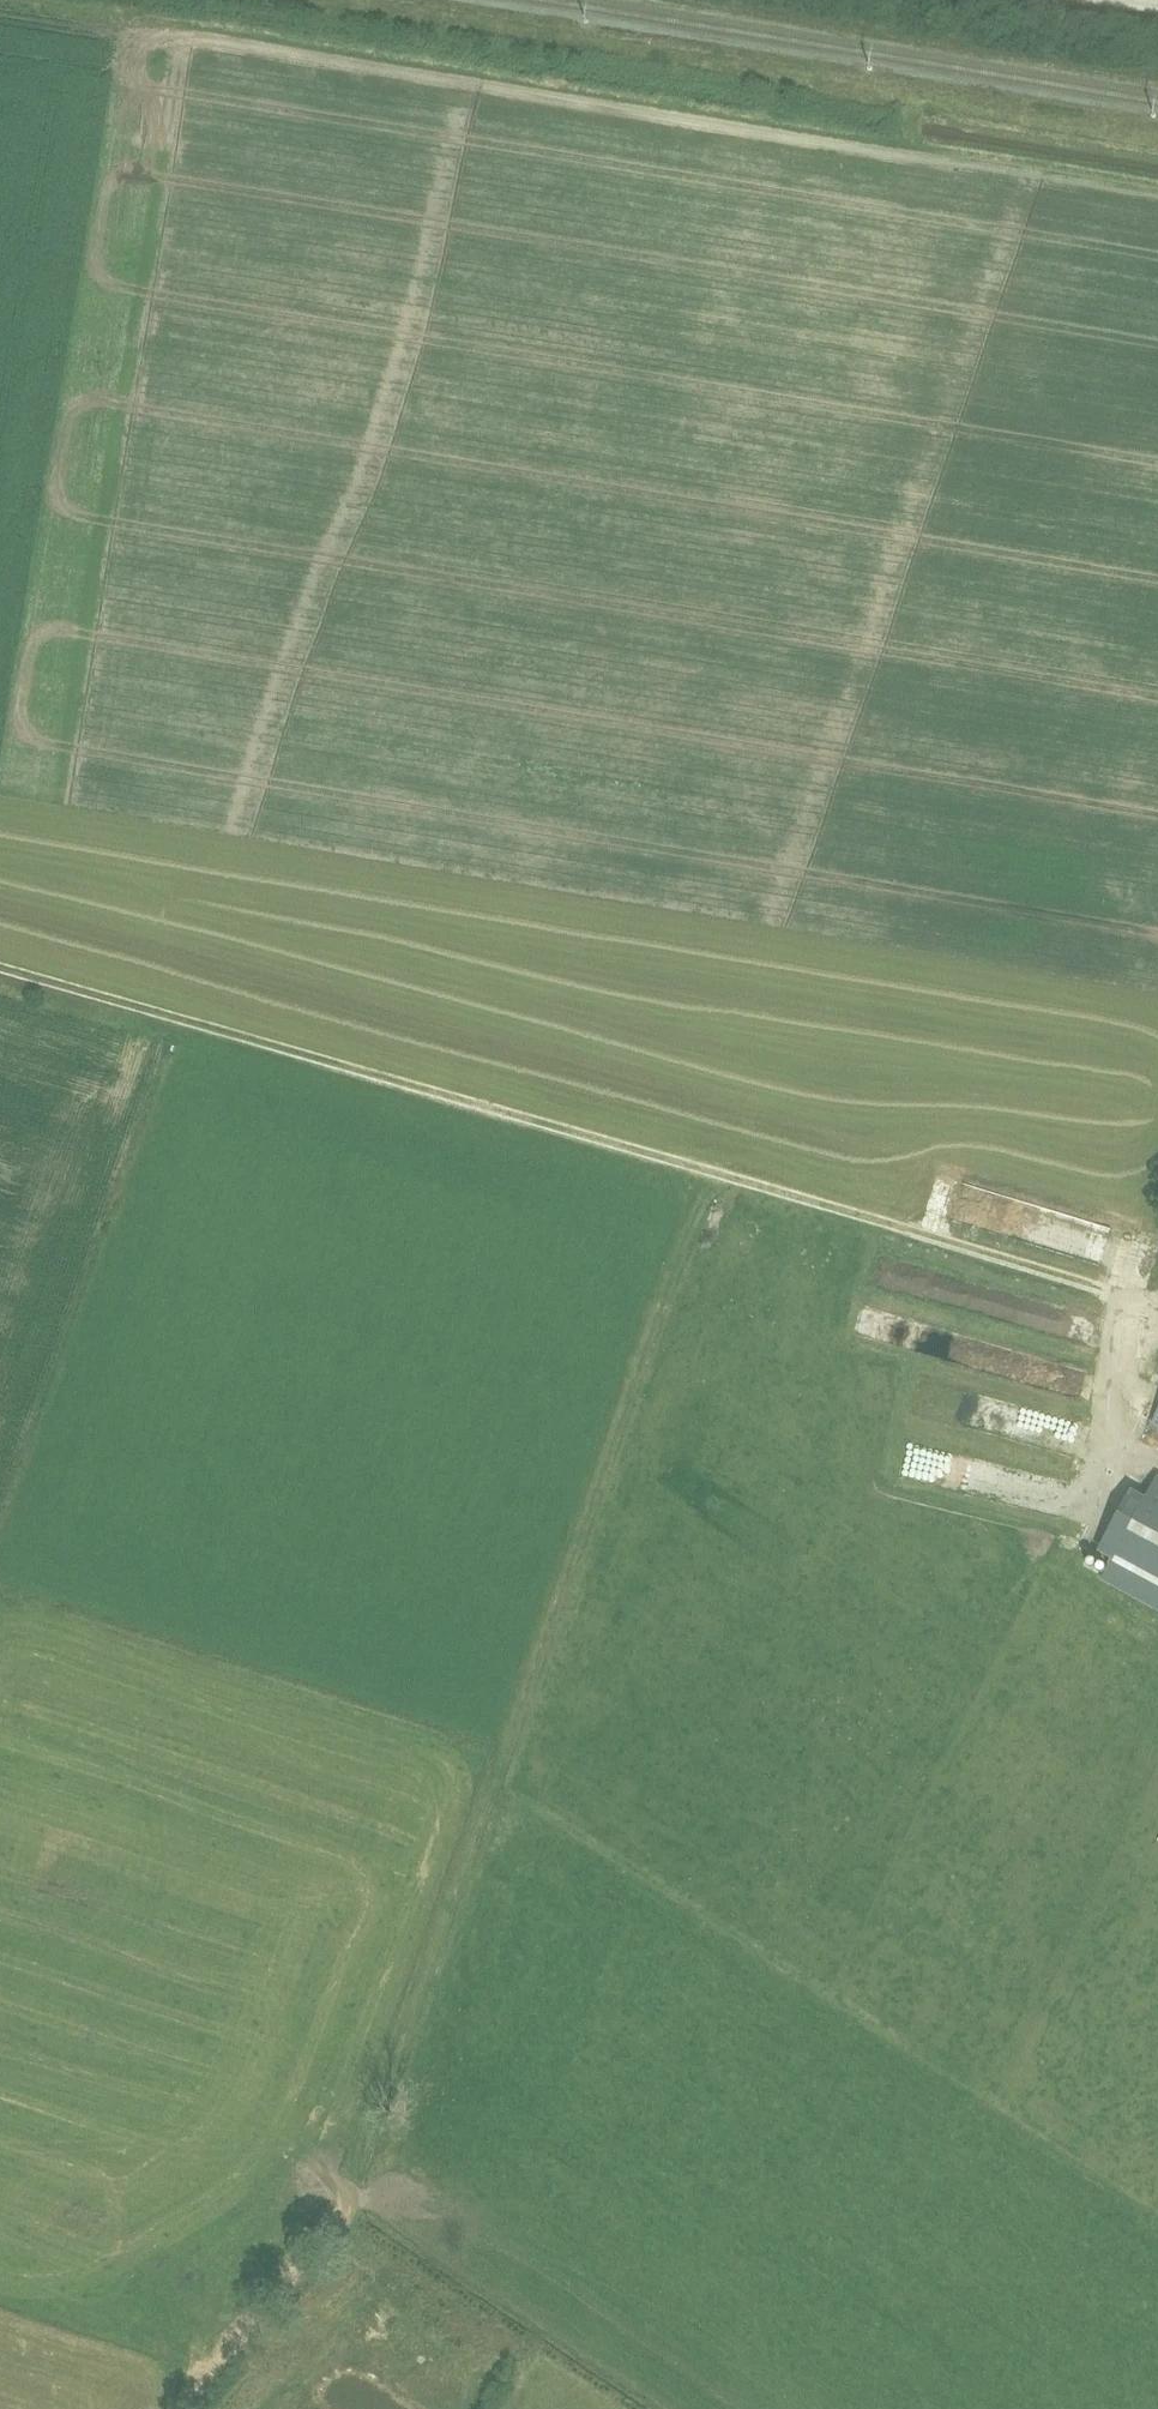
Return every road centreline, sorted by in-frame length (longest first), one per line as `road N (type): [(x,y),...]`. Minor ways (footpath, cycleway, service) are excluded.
road 1 (track): [(702,1169),(343,2195)]
road 2 (track): [(0,966),(702,1169)]
road 3 (track): [(702,1169),(1157,1299)]
road 4 (track): [(183,2408),(323,2232),(343,2195)]

